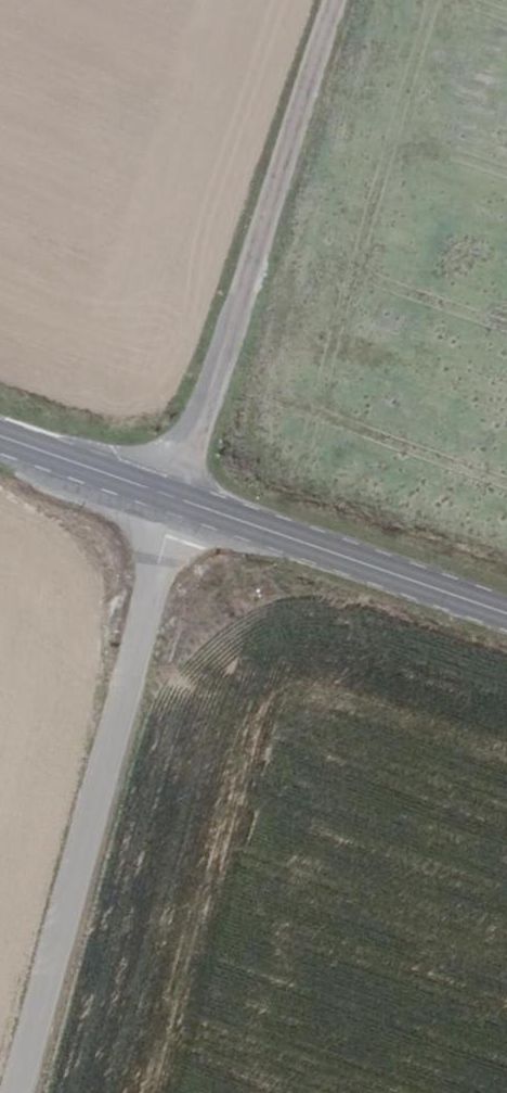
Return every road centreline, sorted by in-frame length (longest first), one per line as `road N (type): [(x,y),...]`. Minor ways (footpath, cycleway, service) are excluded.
road 1 (track): [(169,498),(14,1092)]
road 2 (unclassified): [(338,0),(169,498)]
road 3 (primary): [(506,614),(169,498)]
road 4 (primary): [(169,498),(0,437)]

